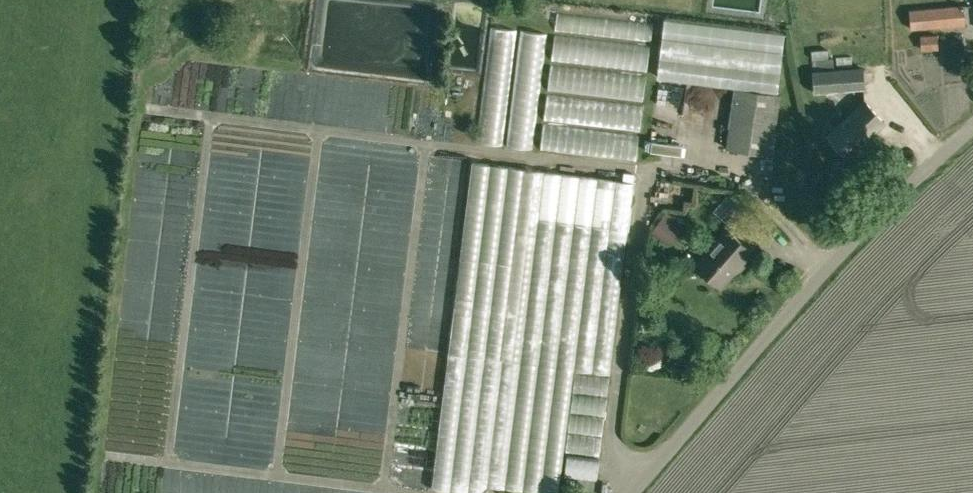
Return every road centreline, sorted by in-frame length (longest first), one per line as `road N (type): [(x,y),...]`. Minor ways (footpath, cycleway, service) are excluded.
road 1 (unclassified): [(631,492),(808,283),(972,120)]

